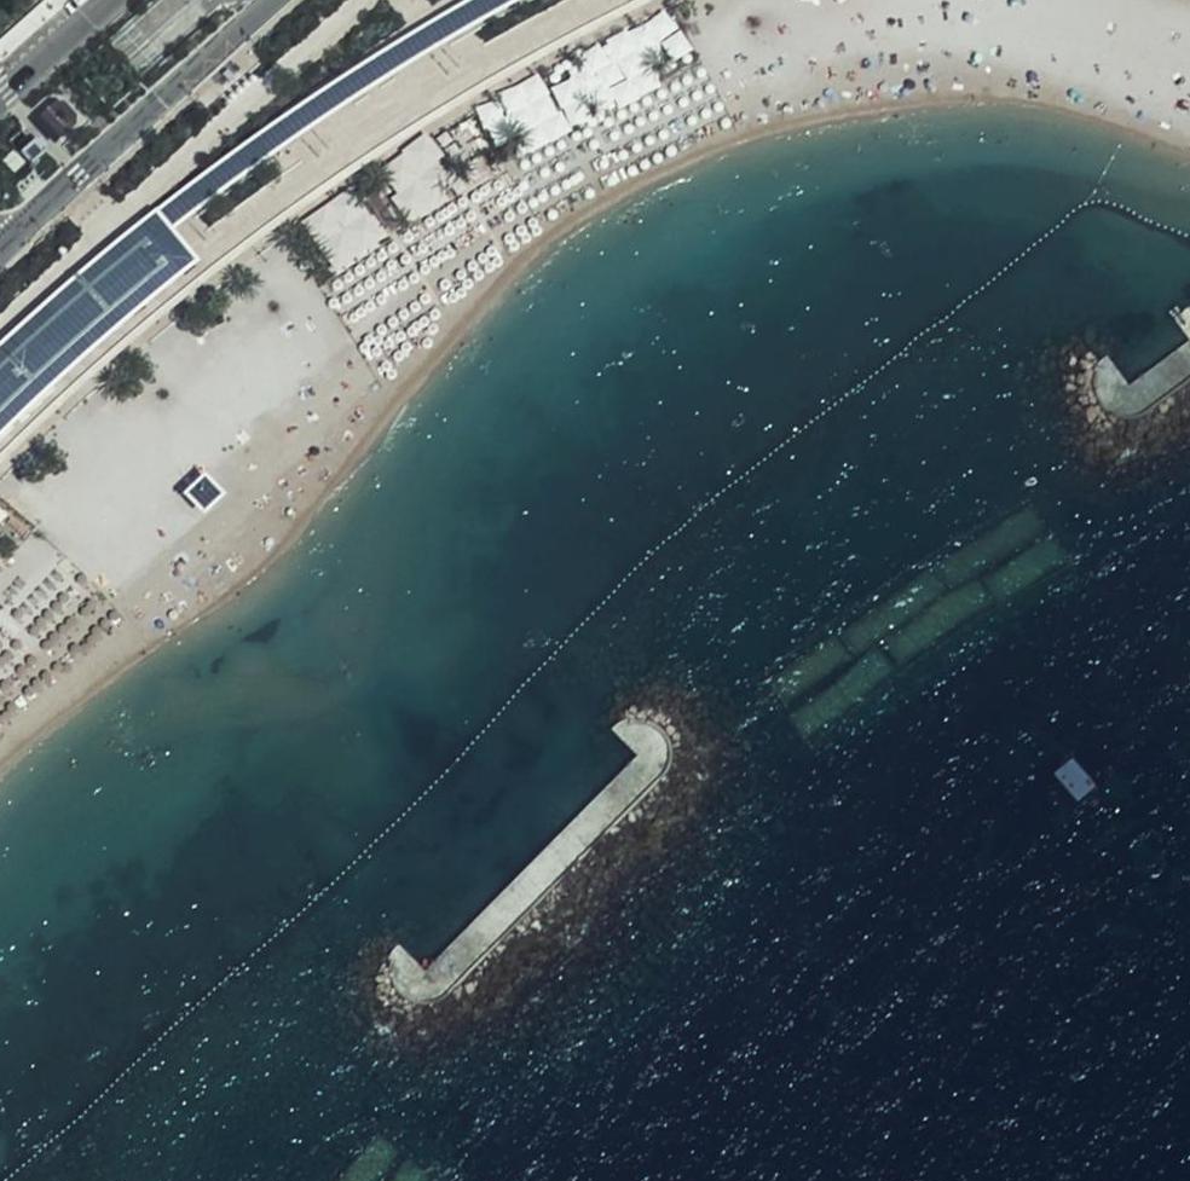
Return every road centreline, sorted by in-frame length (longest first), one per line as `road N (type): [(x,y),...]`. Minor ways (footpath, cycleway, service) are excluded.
road 1 (tertiary): [(33,222),(267,0)]
road 2 (tertiary): [(109,0),(0,102)]

